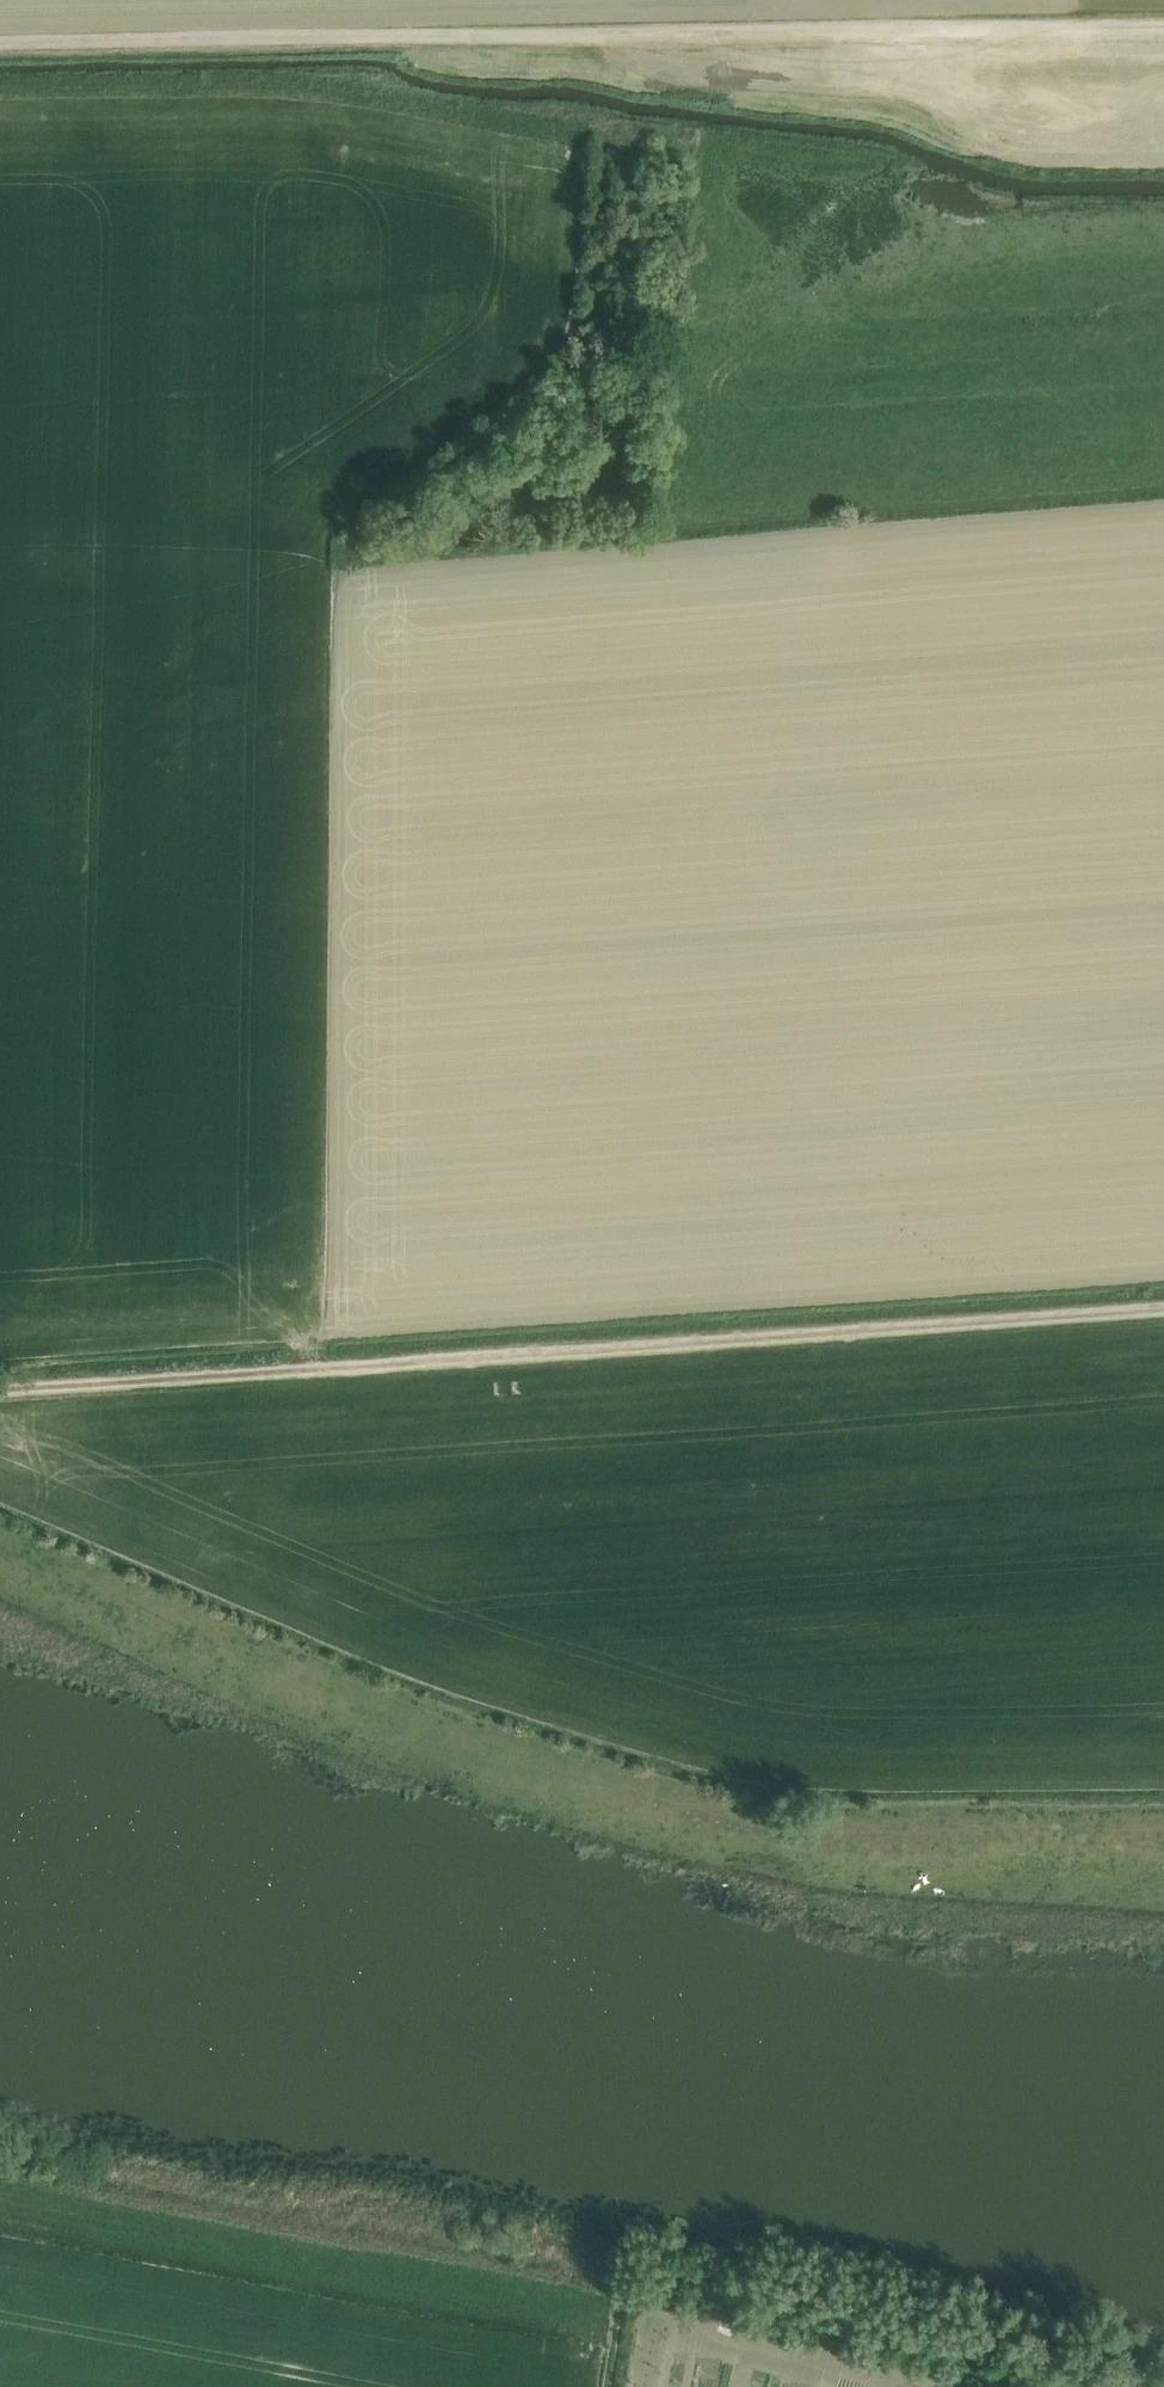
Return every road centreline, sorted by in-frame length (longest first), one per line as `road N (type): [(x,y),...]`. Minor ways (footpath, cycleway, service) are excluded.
road 1 (track): [(1163,1311),(0,1393)]
road 2 (track): [(1163,27),(0,46)]

